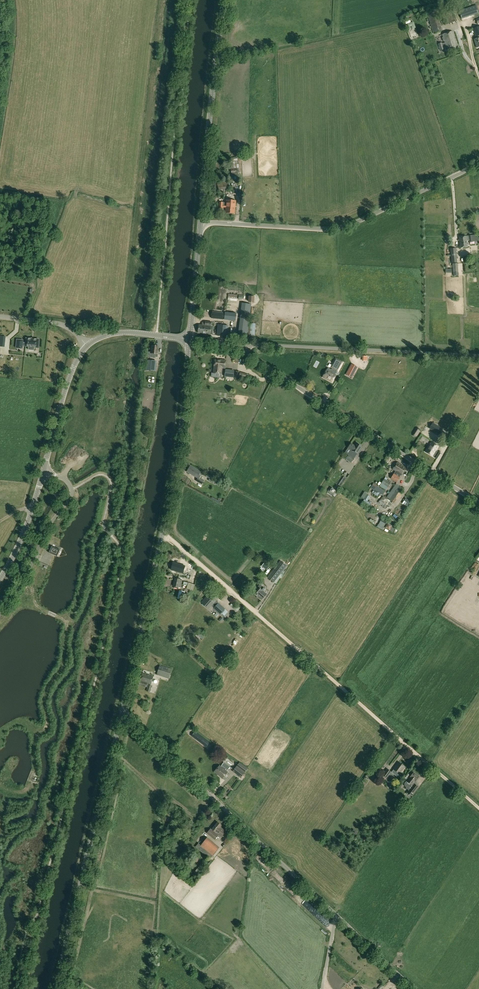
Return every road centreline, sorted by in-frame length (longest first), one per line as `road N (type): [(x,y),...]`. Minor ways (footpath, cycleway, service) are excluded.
road 1 (track): [(478,809),(163,532)]
road 2 (tertiary): [(122,711),(173,478),(189,340)]
road 3 (unclassified): [(335,916),(122,711)]
road 4 (unclassified): [(201,221),(338,229),(478,164)]
road 5 (tertiary): [(56,988),(122,711)]
road 6 (unclassified): [(478,503),(240,351)]
road 7 (unclassified): [(478,356),(240,351)]
road 8 (track): [(22,581),(39,608),(66,626),(63,662),(45,697),(47,725),(35,741),(35,776)]
road 9 (tertiary): [(201,221),(223,0)]
road 10 (unclassified): [(0,614),(71,496),(66,480),(43,472)]
road 11 (tertiary): [(43,472),(65,389),(87,345)]

